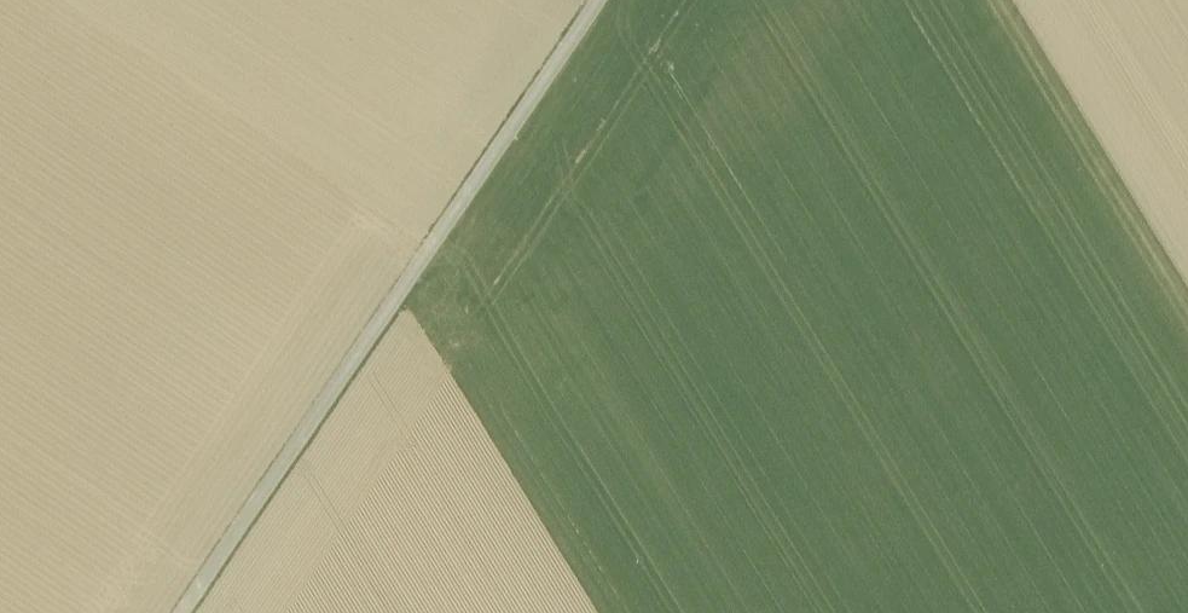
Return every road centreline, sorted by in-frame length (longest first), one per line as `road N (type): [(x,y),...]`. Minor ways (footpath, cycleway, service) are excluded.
road 1 (track): [(597,0),(184,612)]

